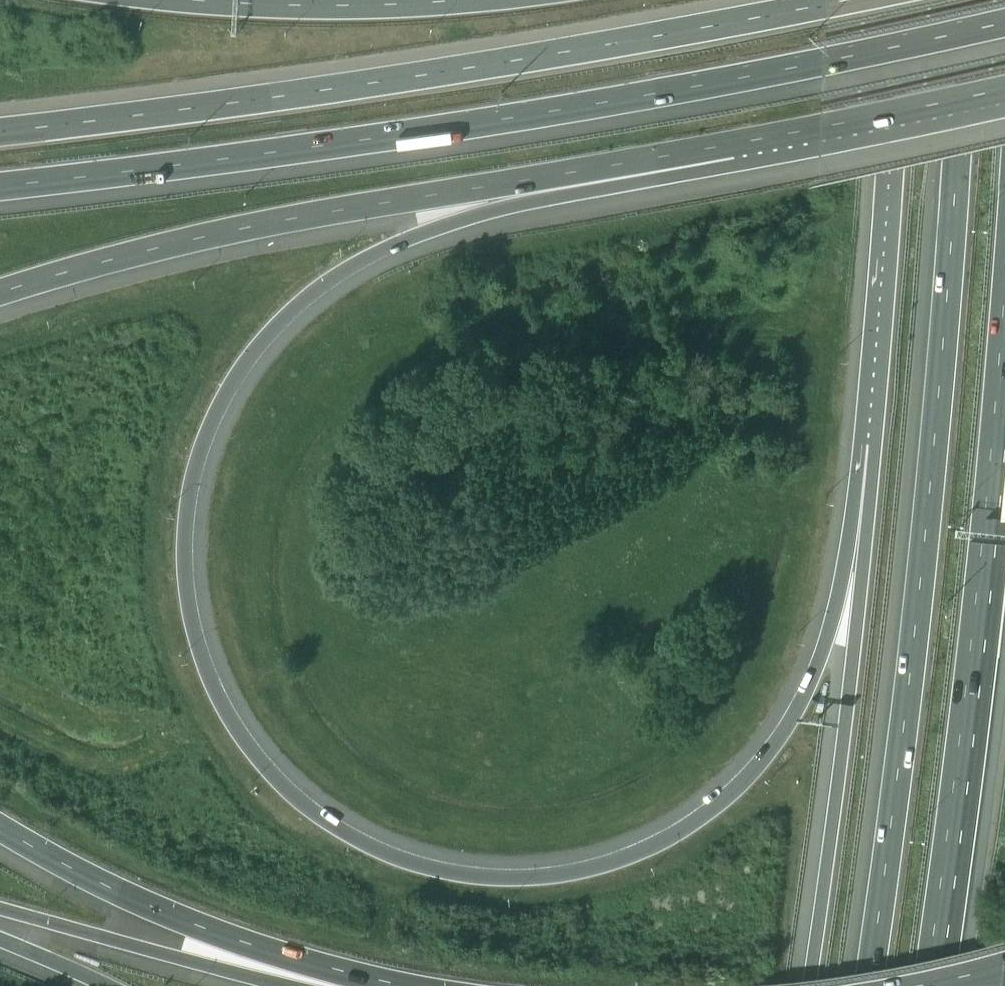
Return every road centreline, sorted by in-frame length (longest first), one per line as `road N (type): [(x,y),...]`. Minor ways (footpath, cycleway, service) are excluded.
road 1 (motorway): [(870,441),(815,672),(742,782),(640,856),(516,881),(426,868),(324,819),(261,759),(220,695),(188,577),(193,471),(217,403),(258,335),(358,253),(503,207),(764,142)]
road 2 (motorway): [(0,187),(537,115),(1004,19)]
road 3 (motorway): [(967,0),(940,393),(867,985)]
road 4 (motorway): [(834,0),(522,60),(0,132)]
road 5 (motorway): [(0,292),(257,224),(764,142)]
road 6 (motorway): [(932,985),(1004,371)]
road 7 (motorway): [(870,441),(809,985)]
road 8 (motorway): [(901,0),(870,441)]
road 9 (motorway): [(0,836),(129,905),(229,946),(367,985)]
road 10 (motorway): [(0,914),(284,985)]
road 11 (motorway): [(458,0),(207,0)]
road 12 (motorway): [(764,142),(1004,93)]

